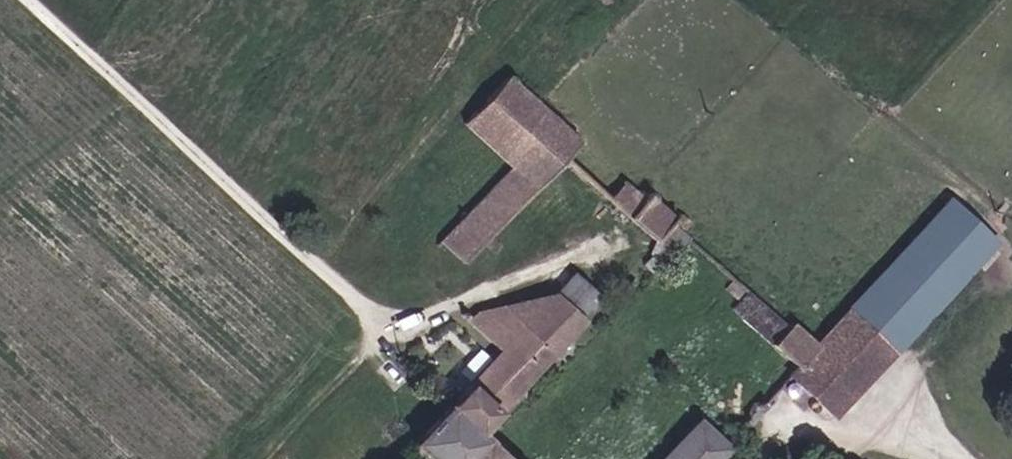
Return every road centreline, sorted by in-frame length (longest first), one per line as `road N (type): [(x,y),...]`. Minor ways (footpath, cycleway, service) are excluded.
road 1 (unclassified): [(27,0),(387,327)]

